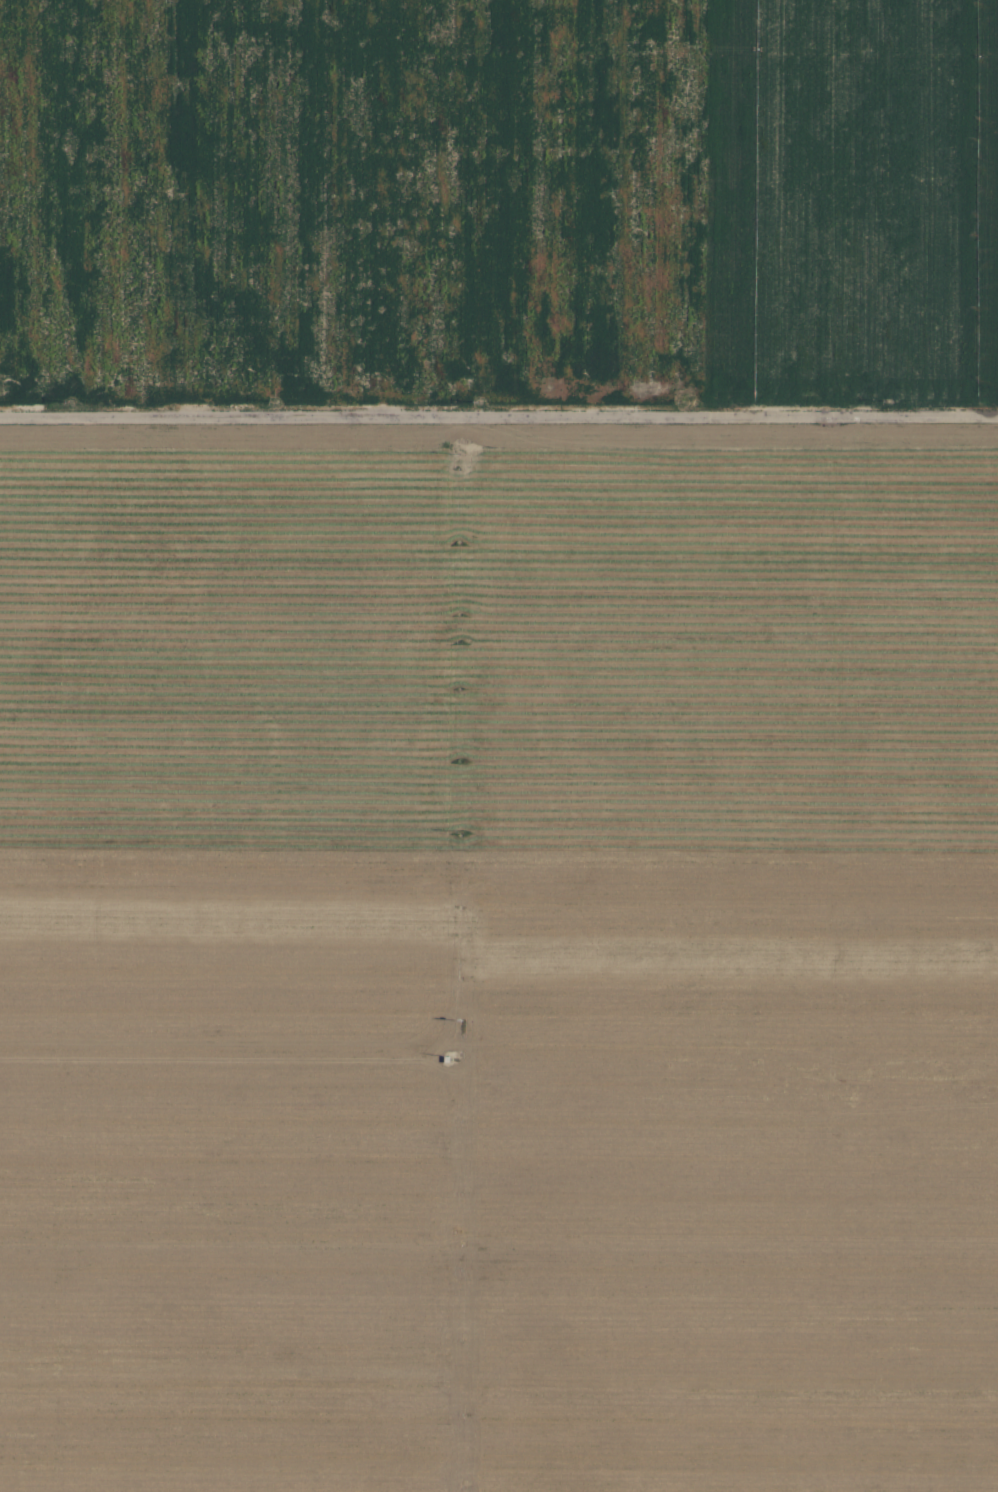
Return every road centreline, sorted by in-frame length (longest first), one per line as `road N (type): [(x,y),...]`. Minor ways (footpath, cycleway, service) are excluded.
road 1 (residential): [(0,422),(997,418)]

